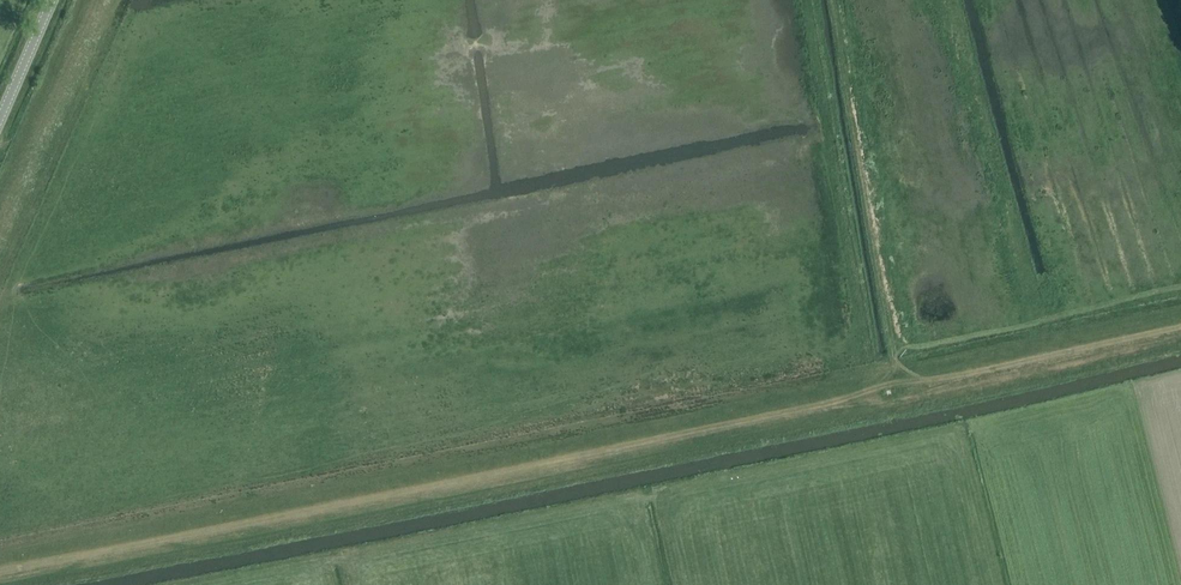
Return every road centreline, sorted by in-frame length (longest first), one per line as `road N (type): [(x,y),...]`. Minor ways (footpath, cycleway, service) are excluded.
road 1 (tertiary): [(0,119),(52,0)]

